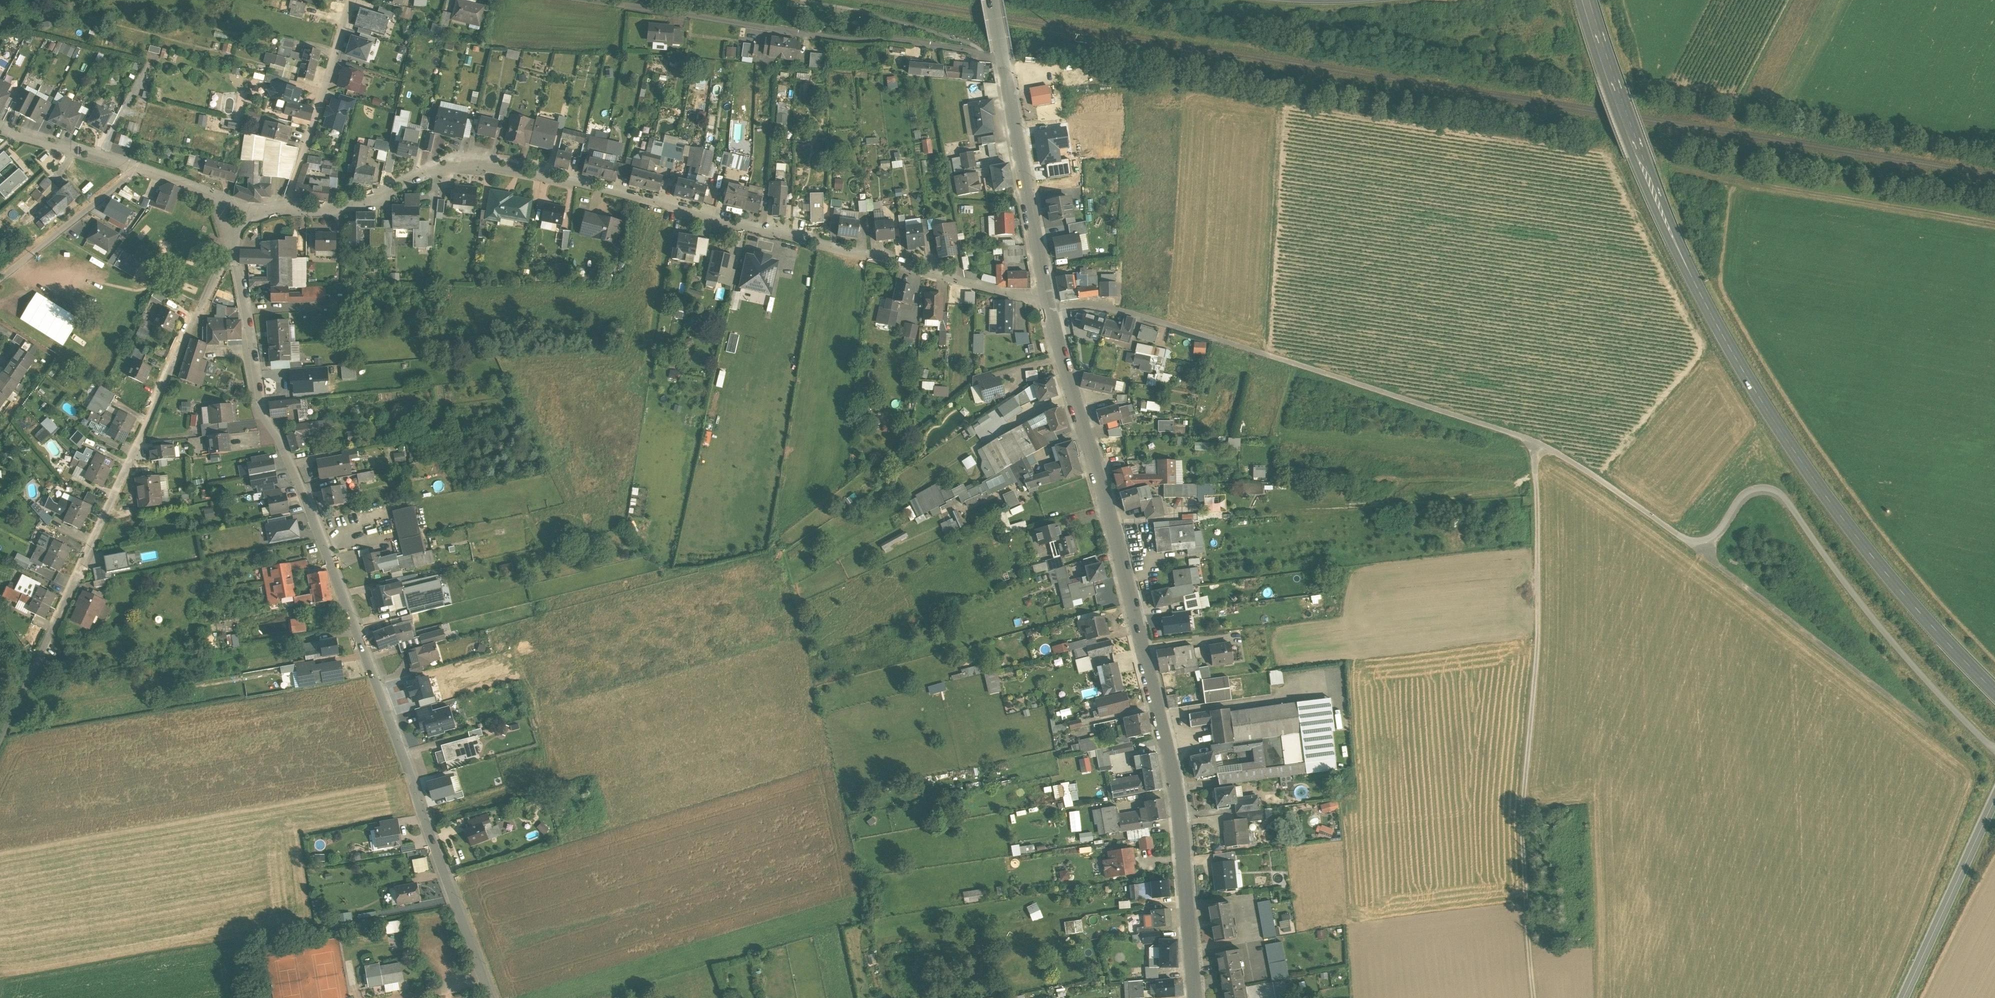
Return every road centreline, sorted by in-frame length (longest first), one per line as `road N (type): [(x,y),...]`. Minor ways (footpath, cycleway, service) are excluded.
road 1 (residential): [(1051,306),(499,167),(429,171),(338,209),(284,208)]
road 2 (residential): [(493,997),(369,661),(282,443),(263,422),(232,257)]
road 3 (tertiary): [(1194,997),(1169,751),(1051,306)]
road 4 (primary): [(1994,692),(1907,598),(1784,434),(1636,154)]
road 5 (track): [(1537,443),(1539,623),(1523,814),(1534,997)]
road 6 (track): [(1689,543),(1547,446),(1197,333)]
road 7 (residential): [(232,257),(171,371),(0,741)]
road 8 (track): [(1005,69),(1045,62),(1502,136)]
road 9 (track): [(1994,749),(1877,625),(1774,491),(1741,496),(1709,538),(1689,543)]
road 10 (residential): [(580,0),(1004,60)]
road 11 (track): [(1994,224),(1679,171)]
road 12 (track): [(1689,543),(1925,726)]
road 13 (tertiary): [(1051,306),(1004,60)]
road 14 (track): [(0,979),(235,938)]
road 15 (secondary): [(1994,798),(1901,997)]
road 16 (residential): [(284,208),(351,0)]
road 17 (unclassified): [(137,169),(0,273)]
road 18 (primary): [(1584,0),(1636,154)]
road 19 (residential): [(1197,333),(1109,309),(1051,306)]
road 20 (residential): [(137,169),(0,128)]

